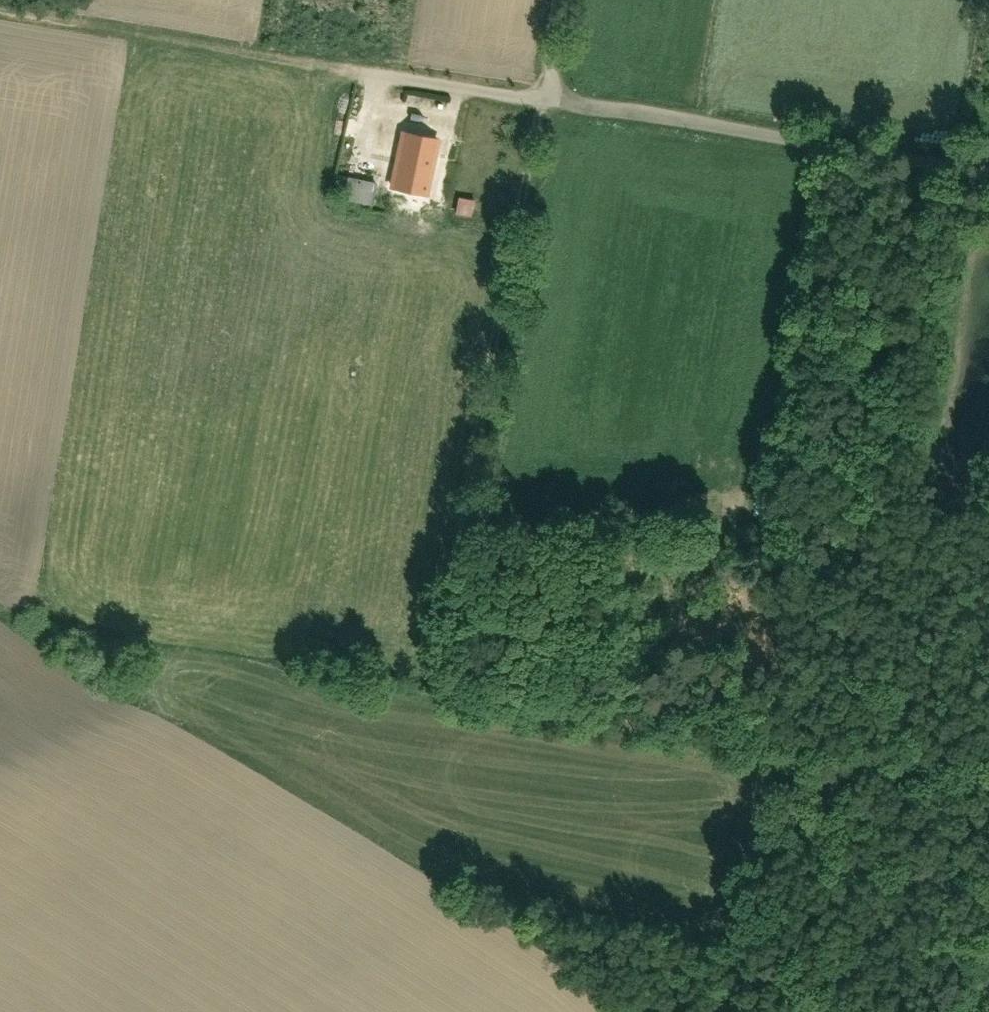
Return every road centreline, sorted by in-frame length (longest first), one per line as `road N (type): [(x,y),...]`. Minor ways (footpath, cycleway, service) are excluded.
road 1 (track): [(988,773),(466,684),(453,676),(445,647),(541,102),(988,172)]
road 2 (residential): [(356,70),(541,102)]

